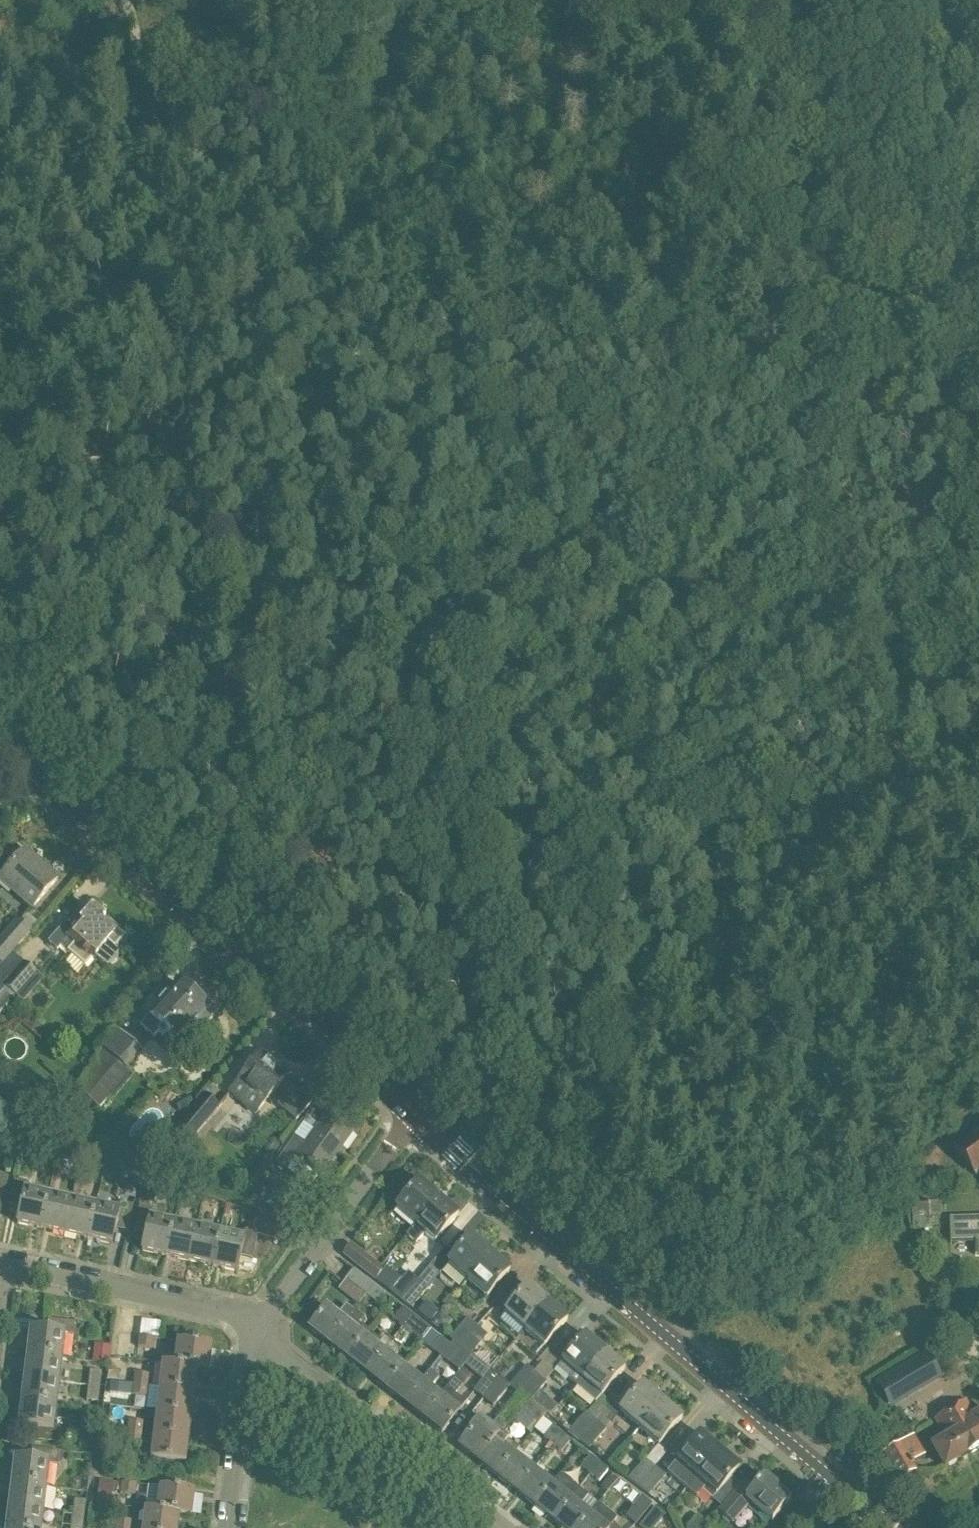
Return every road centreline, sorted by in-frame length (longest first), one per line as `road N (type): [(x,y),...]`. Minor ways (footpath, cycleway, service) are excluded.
road 1 (primary): [(896,1527),(417,1113)]
road 2 (primary): [(417,1113),(0,747)]
road 3 (residential): [(502,1527),(256,1330)]
road 4 (residential): [(256,1330),(417,1113)]
road 5 (residential): [(256,1330),(228,1309),(0,1259)]
road 6 (residential): [(225,1527),(256,1330)]
road 7 (residential): [(978,152),(951,0)]

